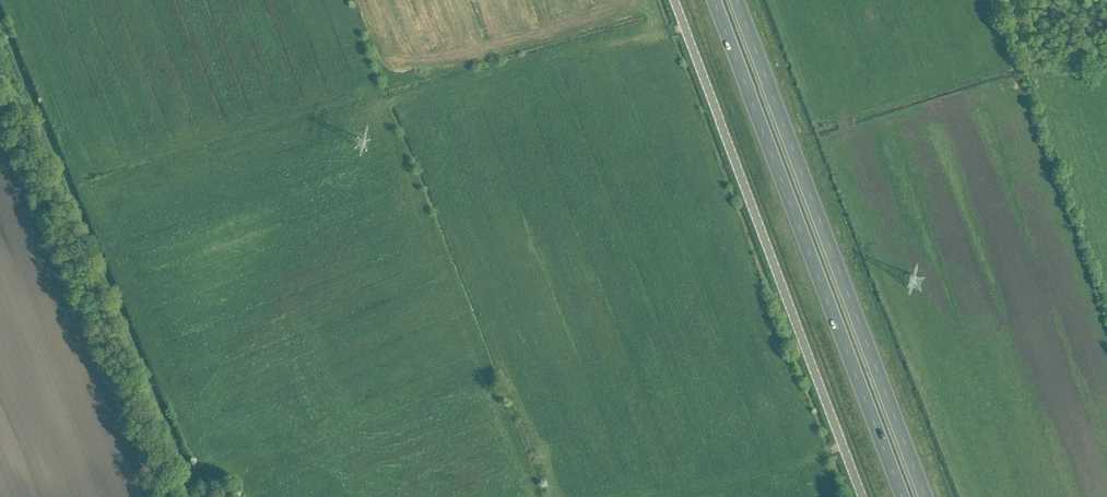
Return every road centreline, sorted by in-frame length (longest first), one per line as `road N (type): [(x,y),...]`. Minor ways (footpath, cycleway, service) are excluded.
road 1 (unclassified): [(863,496),(674,0)]
road 2 (trunk): [(925,496),(736,0)]
road 3 (trunk): [(714,0),(903,496)]

